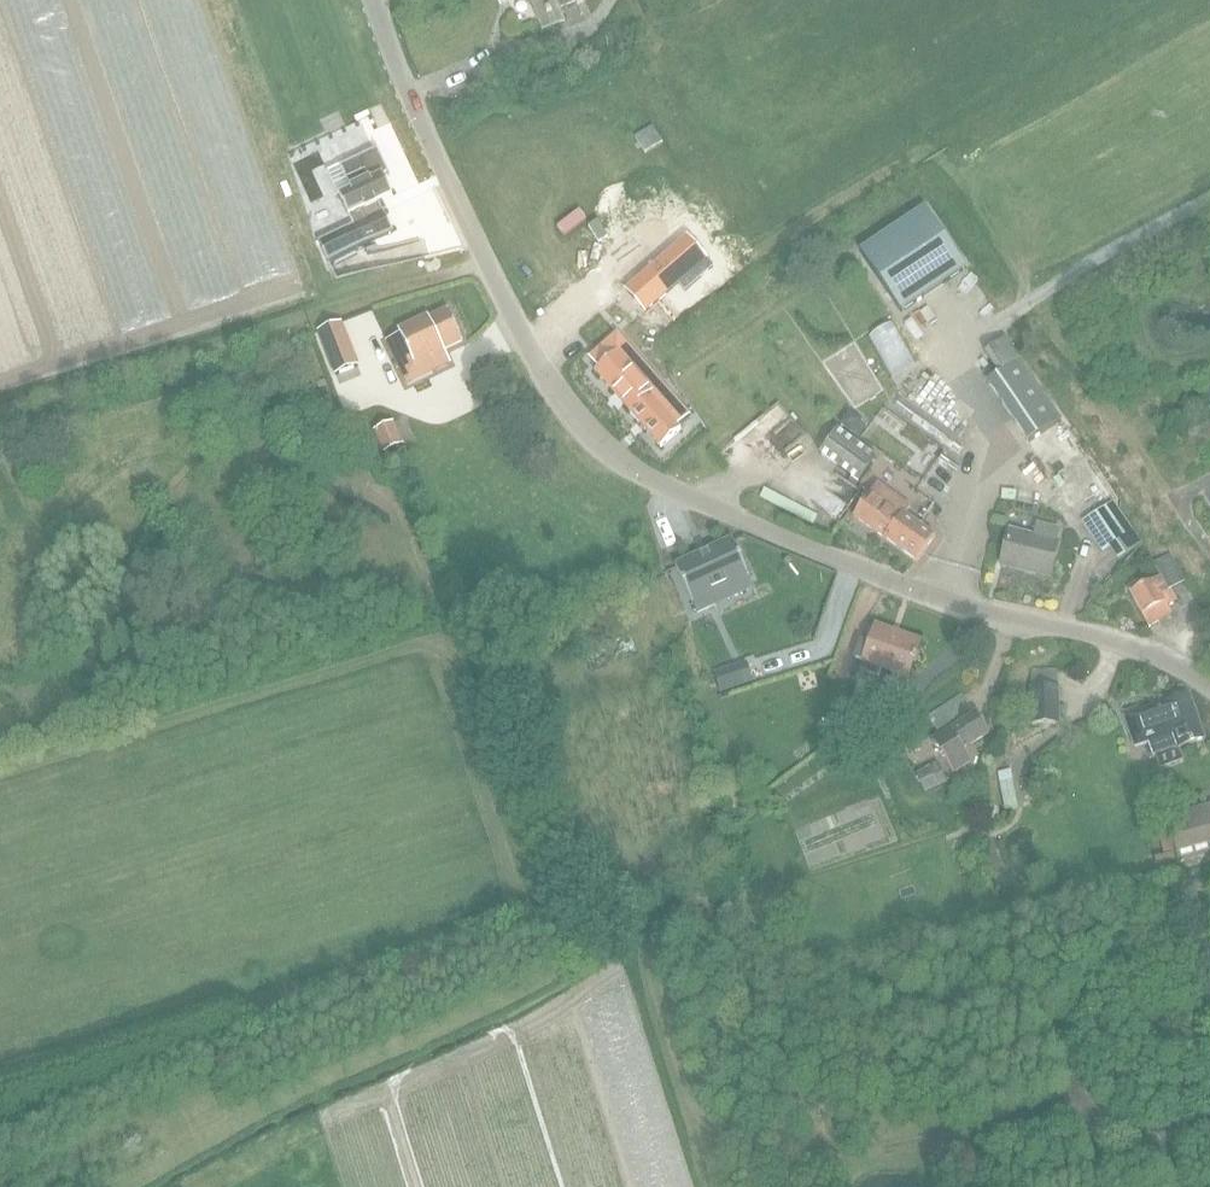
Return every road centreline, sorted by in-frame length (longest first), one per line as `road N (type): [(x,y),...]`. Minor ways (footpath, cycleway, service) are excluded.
road 1 (residential): [(1209,685),(1134,647),(940,599),(725,514),(618,458),(583,426),(533,354),(372,0)]
road 2 (track): [(645,948),(166,1164),(131,1186)]
road 3 (track): [(926,148),(1037,295),(1170,495)]
road 4 (track): [(0,411),(331,307)]
road 5 (track): [(698,1123),(839,1162),(1023,1123)]
road 6 (track): [(687,889),(645,948),(715,1186)]

